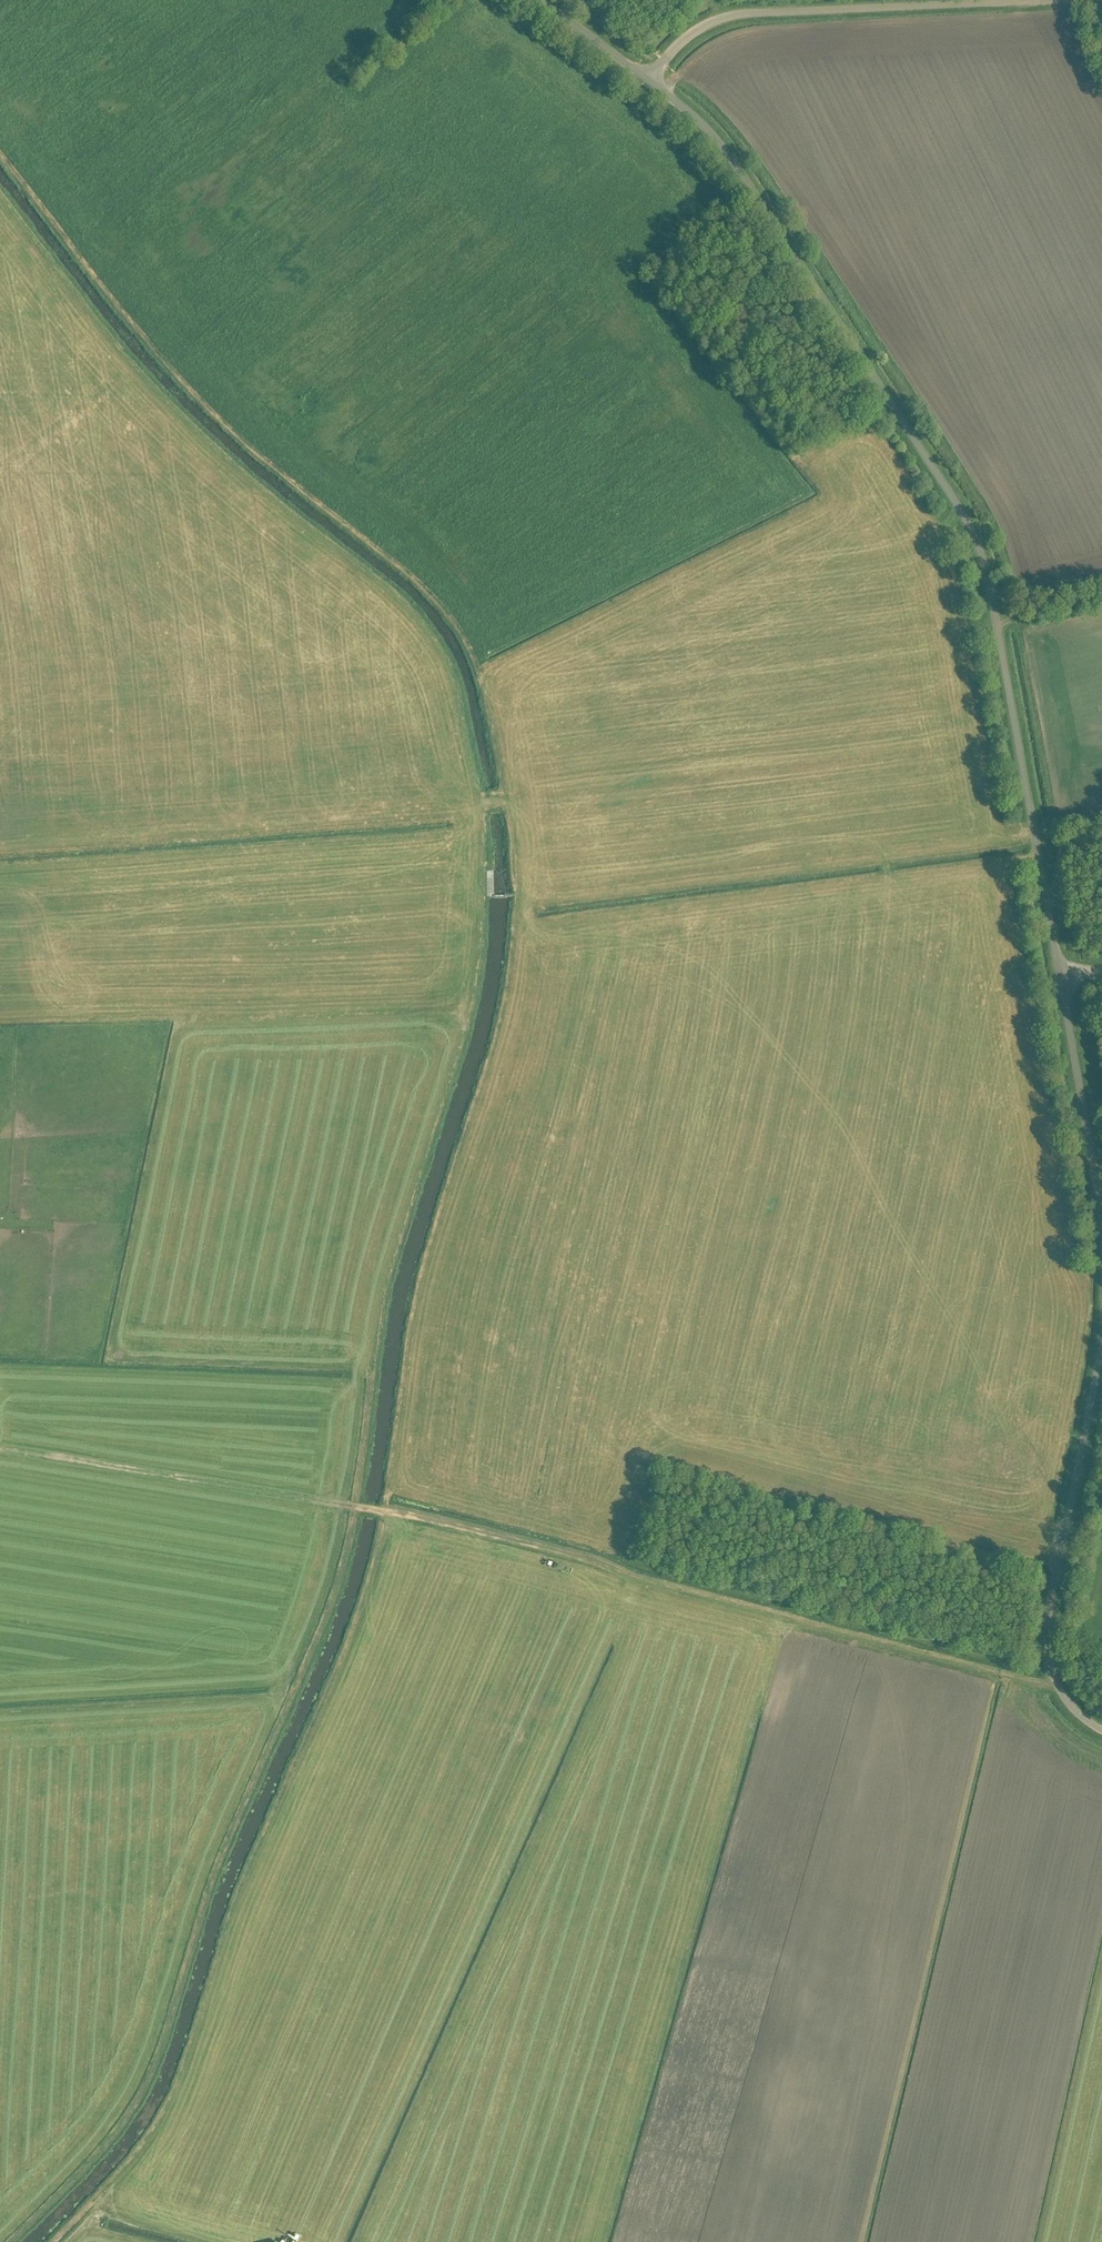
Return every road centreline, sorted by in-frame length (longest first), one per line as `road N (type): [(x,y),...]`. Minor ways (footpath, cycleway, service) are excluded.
road 1 (track): [(10,2241),(90,2166),(159,2064),(232,1840),(345,1580),(400,1248),(472,1025),(486,885),(482,804),(459,692),(425,622),(280,507),(153,388),(0,195)]
road 2 (unclassified): [(1101,1227),(978,548),(714,138),(647,80)]
road 3 (unclassified): [(1049,0),(748,14),(702,28),(647,80)]
road 4 (unclassified): [(1101,1729),(1066,1700),(1046,1643),(1101,1342)]
road 5 (track): [(1101,1107),(1080,974)]
road 6 (unclassified): [(647,80),(540,0)]

